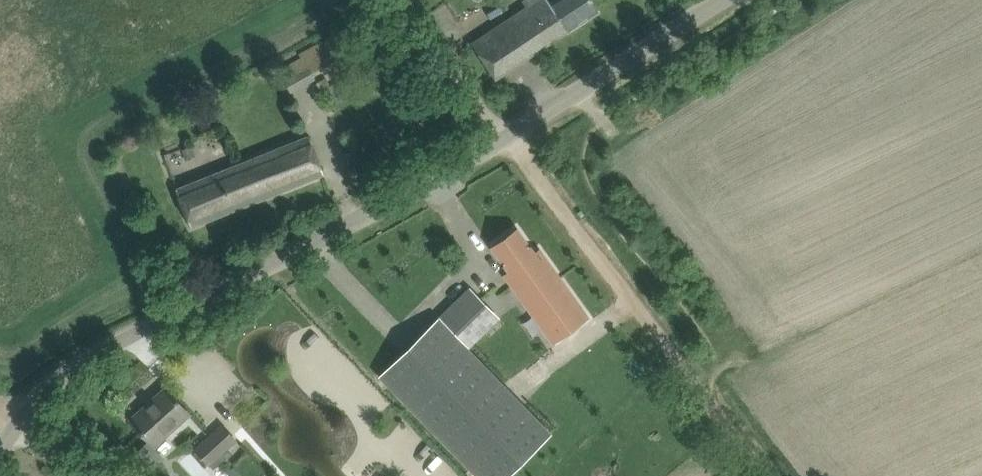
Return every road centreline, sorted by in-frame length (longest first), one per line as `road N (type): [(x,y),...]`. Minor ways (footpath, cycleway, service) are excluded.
road 1 (unclassified): [(0,453),(16,425),(69,373),(507,136)]
road 2 (track): [(507,136),(694,381)]
road 3 (unclassified): [(507,136),(722,0)]
road 4 (unclassified): [(507,136),(396,0)]
road 5 (track): [(694,381),(768,475)]

